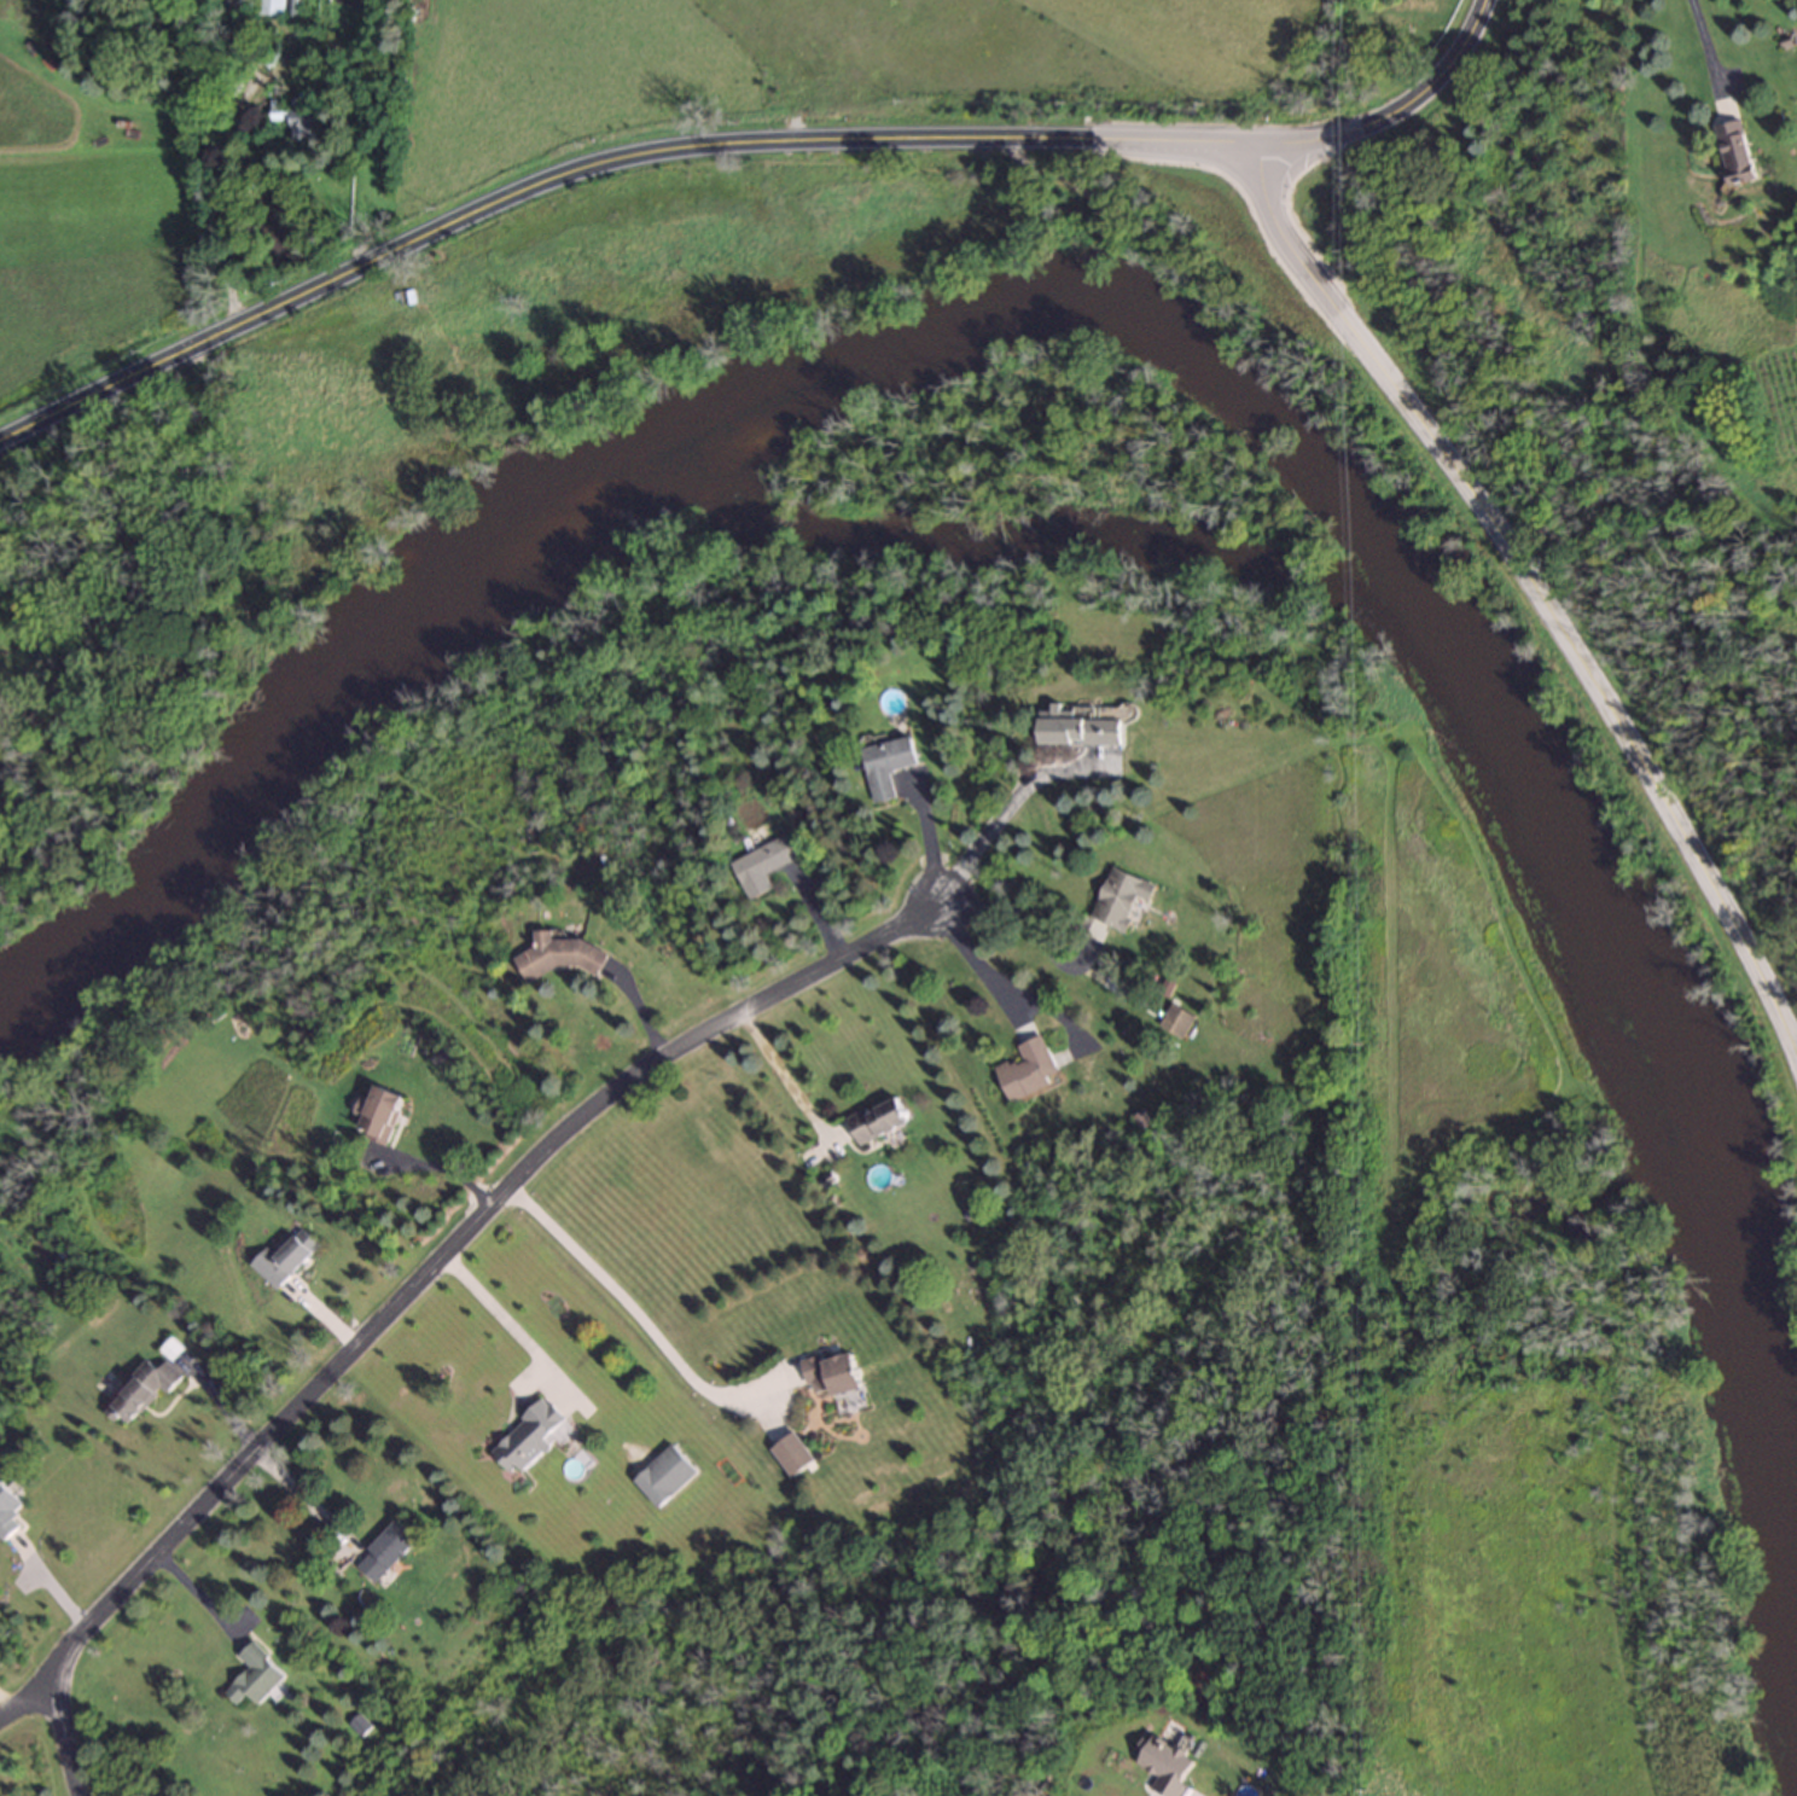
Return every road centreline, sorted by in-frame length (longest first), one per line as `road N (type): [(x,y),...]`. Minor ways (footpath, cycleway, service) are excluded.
road 1 (tertiary): [(0,451),(361,240),(612,153),(796,134),(1270,134)]
road 2 (residential): [(72,1795),(53,1717),(53,1653),(502,1179),(615,1080),(935,903)]
road 3 (secondary): [(1796,999),(1648,743),(1379,333),(1298,232),(1276,188),(1270,134)]
road 4 (secondary): [(1484,0),(1446,74),(1414,104),(1367,127),(1270,134)]

